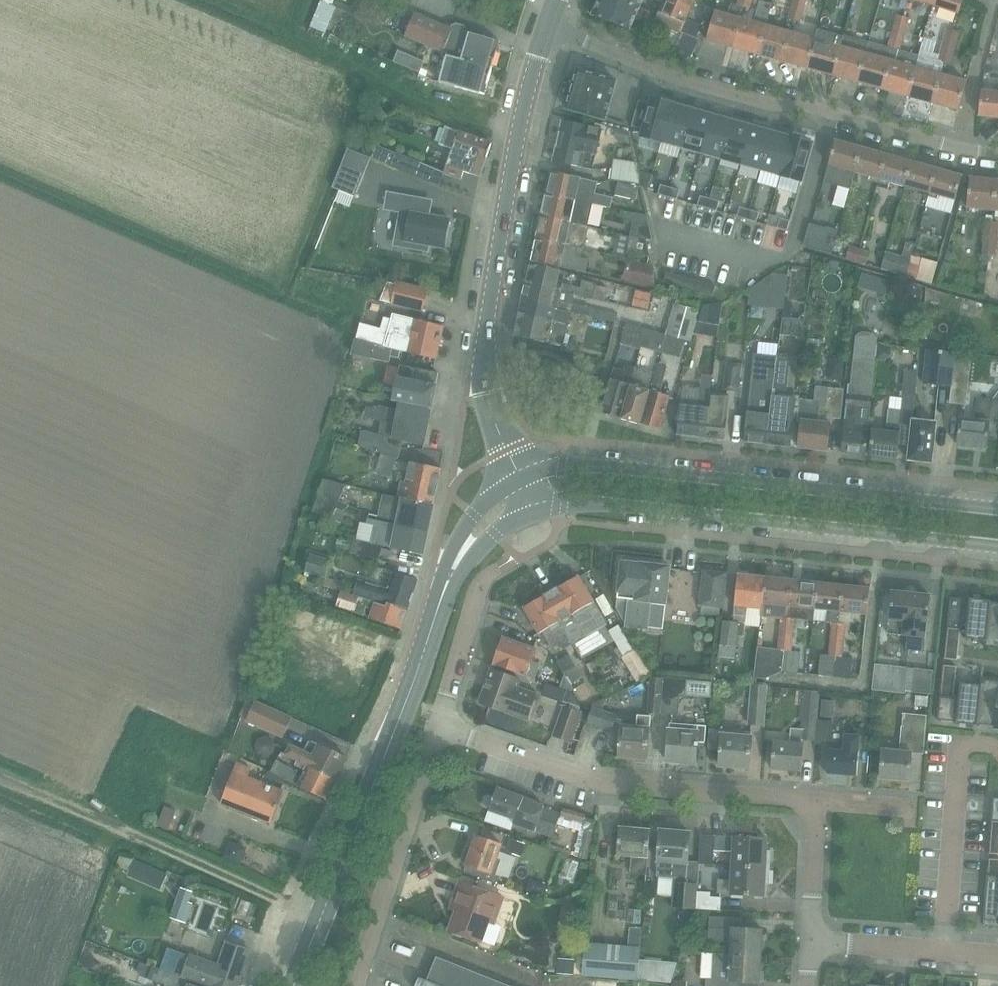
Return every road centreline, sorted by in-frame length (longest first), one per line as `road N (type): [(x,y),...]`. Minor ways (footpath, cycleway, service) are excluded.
road 1 (secondary): [(293,985),(449,580),(520,487)]
road 2 (tertiary): [(997,508),(611,467),(553,468),(520,487)]
road 3 (tertiary): [(520,487),(559,500),(997,547)]
road 4 (secondary): [(520,487),(490,401),(484,336),(516,158),(551,38)]
road 5 (residential): [(551,38),(997,159)]
road 6 (residential): [(822,802),(571,782),(441,734)]
road 7 (track): [(0,781),(319,918)]
road 8 (residential): [(361,985),(441,734)]
road 9 (residential): [(942,951),(959,745),(997,748)]
road 10 (residential): [(441,734),(485,578),(499,569)]
road 11 (residential): [(816,942),(822,802)]
road 12 (residential): [(942,951),(816,942)]

